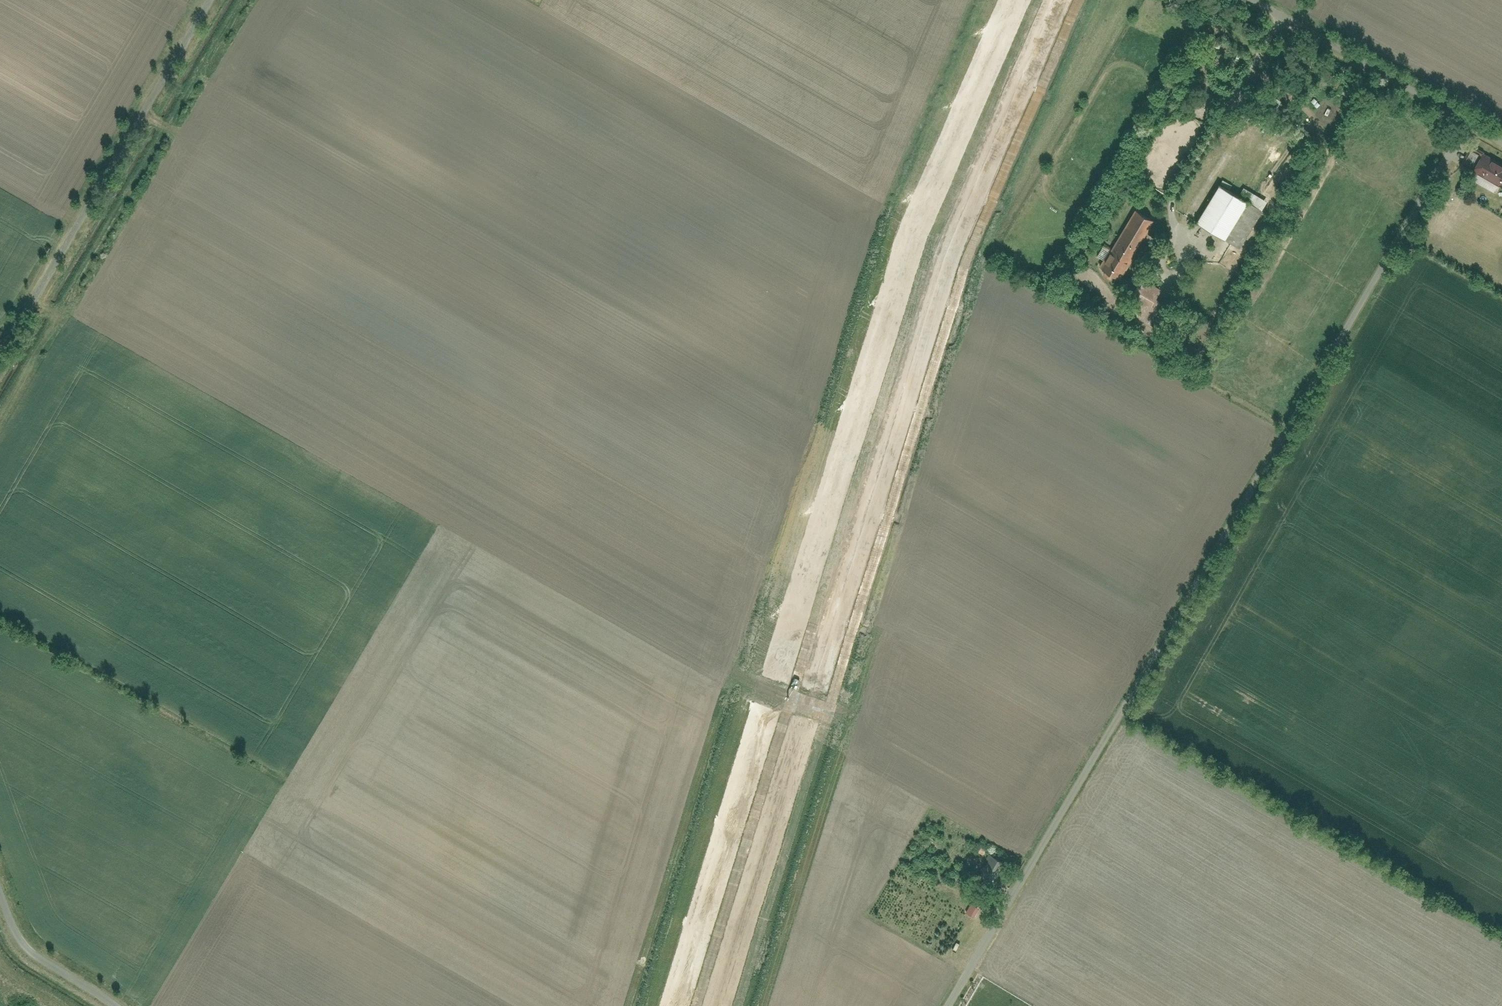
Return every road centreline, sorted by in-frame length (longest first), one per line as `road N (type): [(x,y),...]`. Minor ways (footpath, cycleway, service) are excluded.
road 1 (unclassified): [(1470,116),(947,1005)]
road 2 (unclassified): [(0,354),(205,0)]
road 3 (unclassified): [(1470,116),(1265,0)]
road 4 (unclassified): [(116,1005),(25,946),(0,893)]

